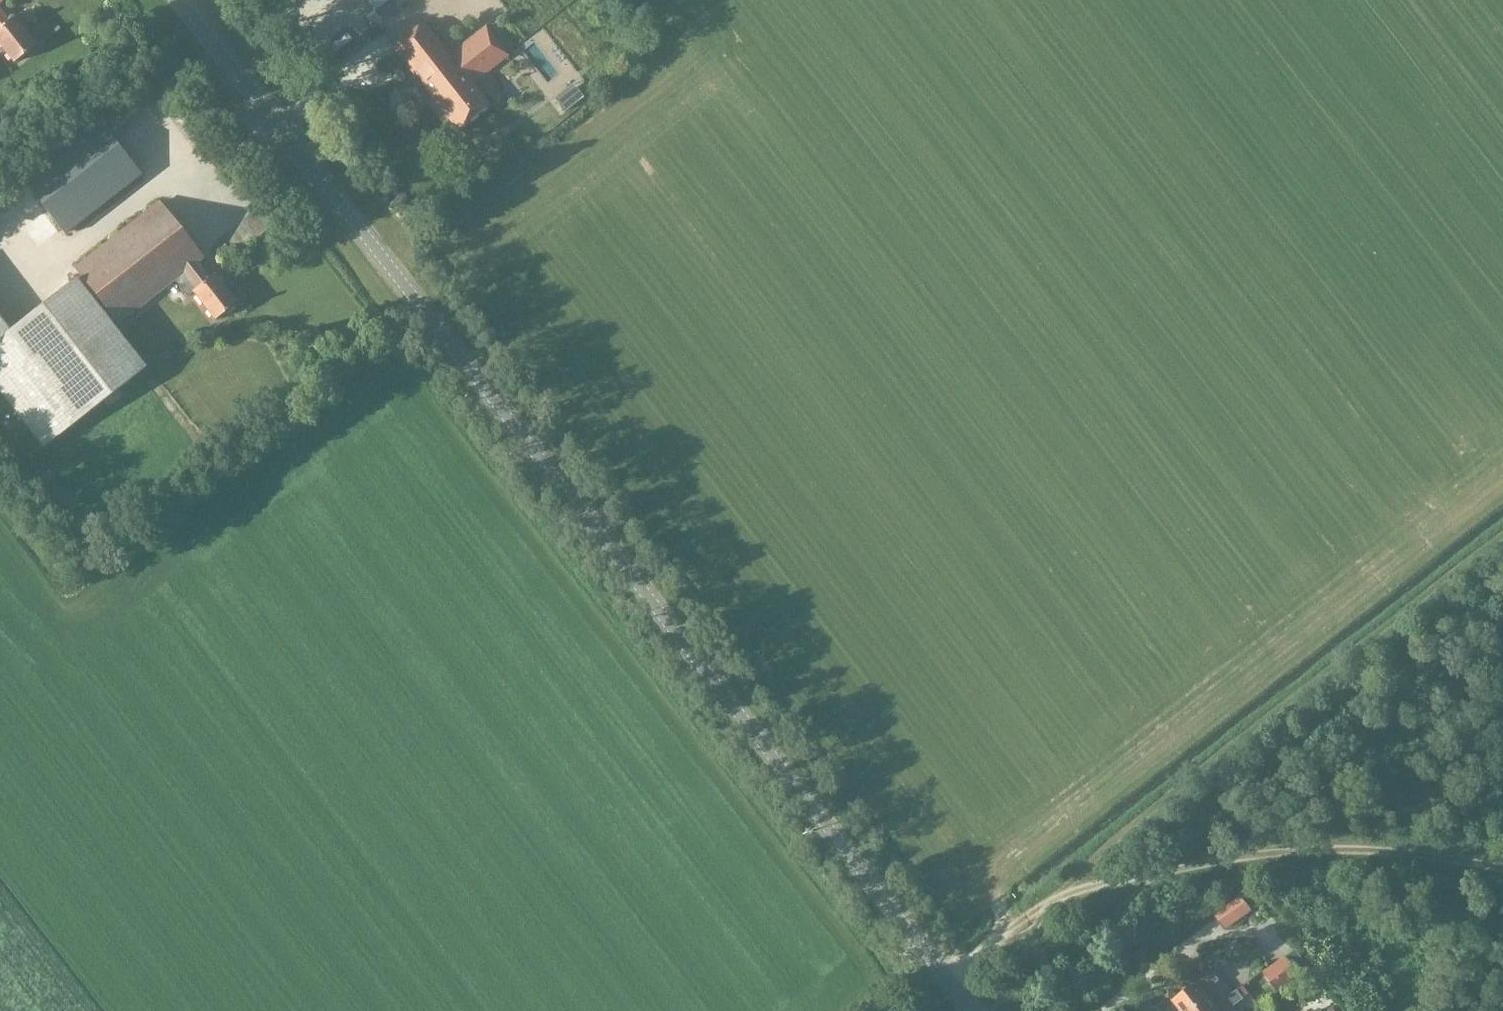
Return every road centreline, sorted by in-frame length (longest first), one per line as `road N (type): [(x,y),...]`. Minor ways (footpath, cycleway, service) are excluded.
road 1 (tertiary): [(971,1010),(181,0)]
road 2 (track): [(945,978),(1055,901),(1205,862),(1355,851),(1502,866)]
road 3 (track): [(1502,538),(1070,878),(1055,901)]

